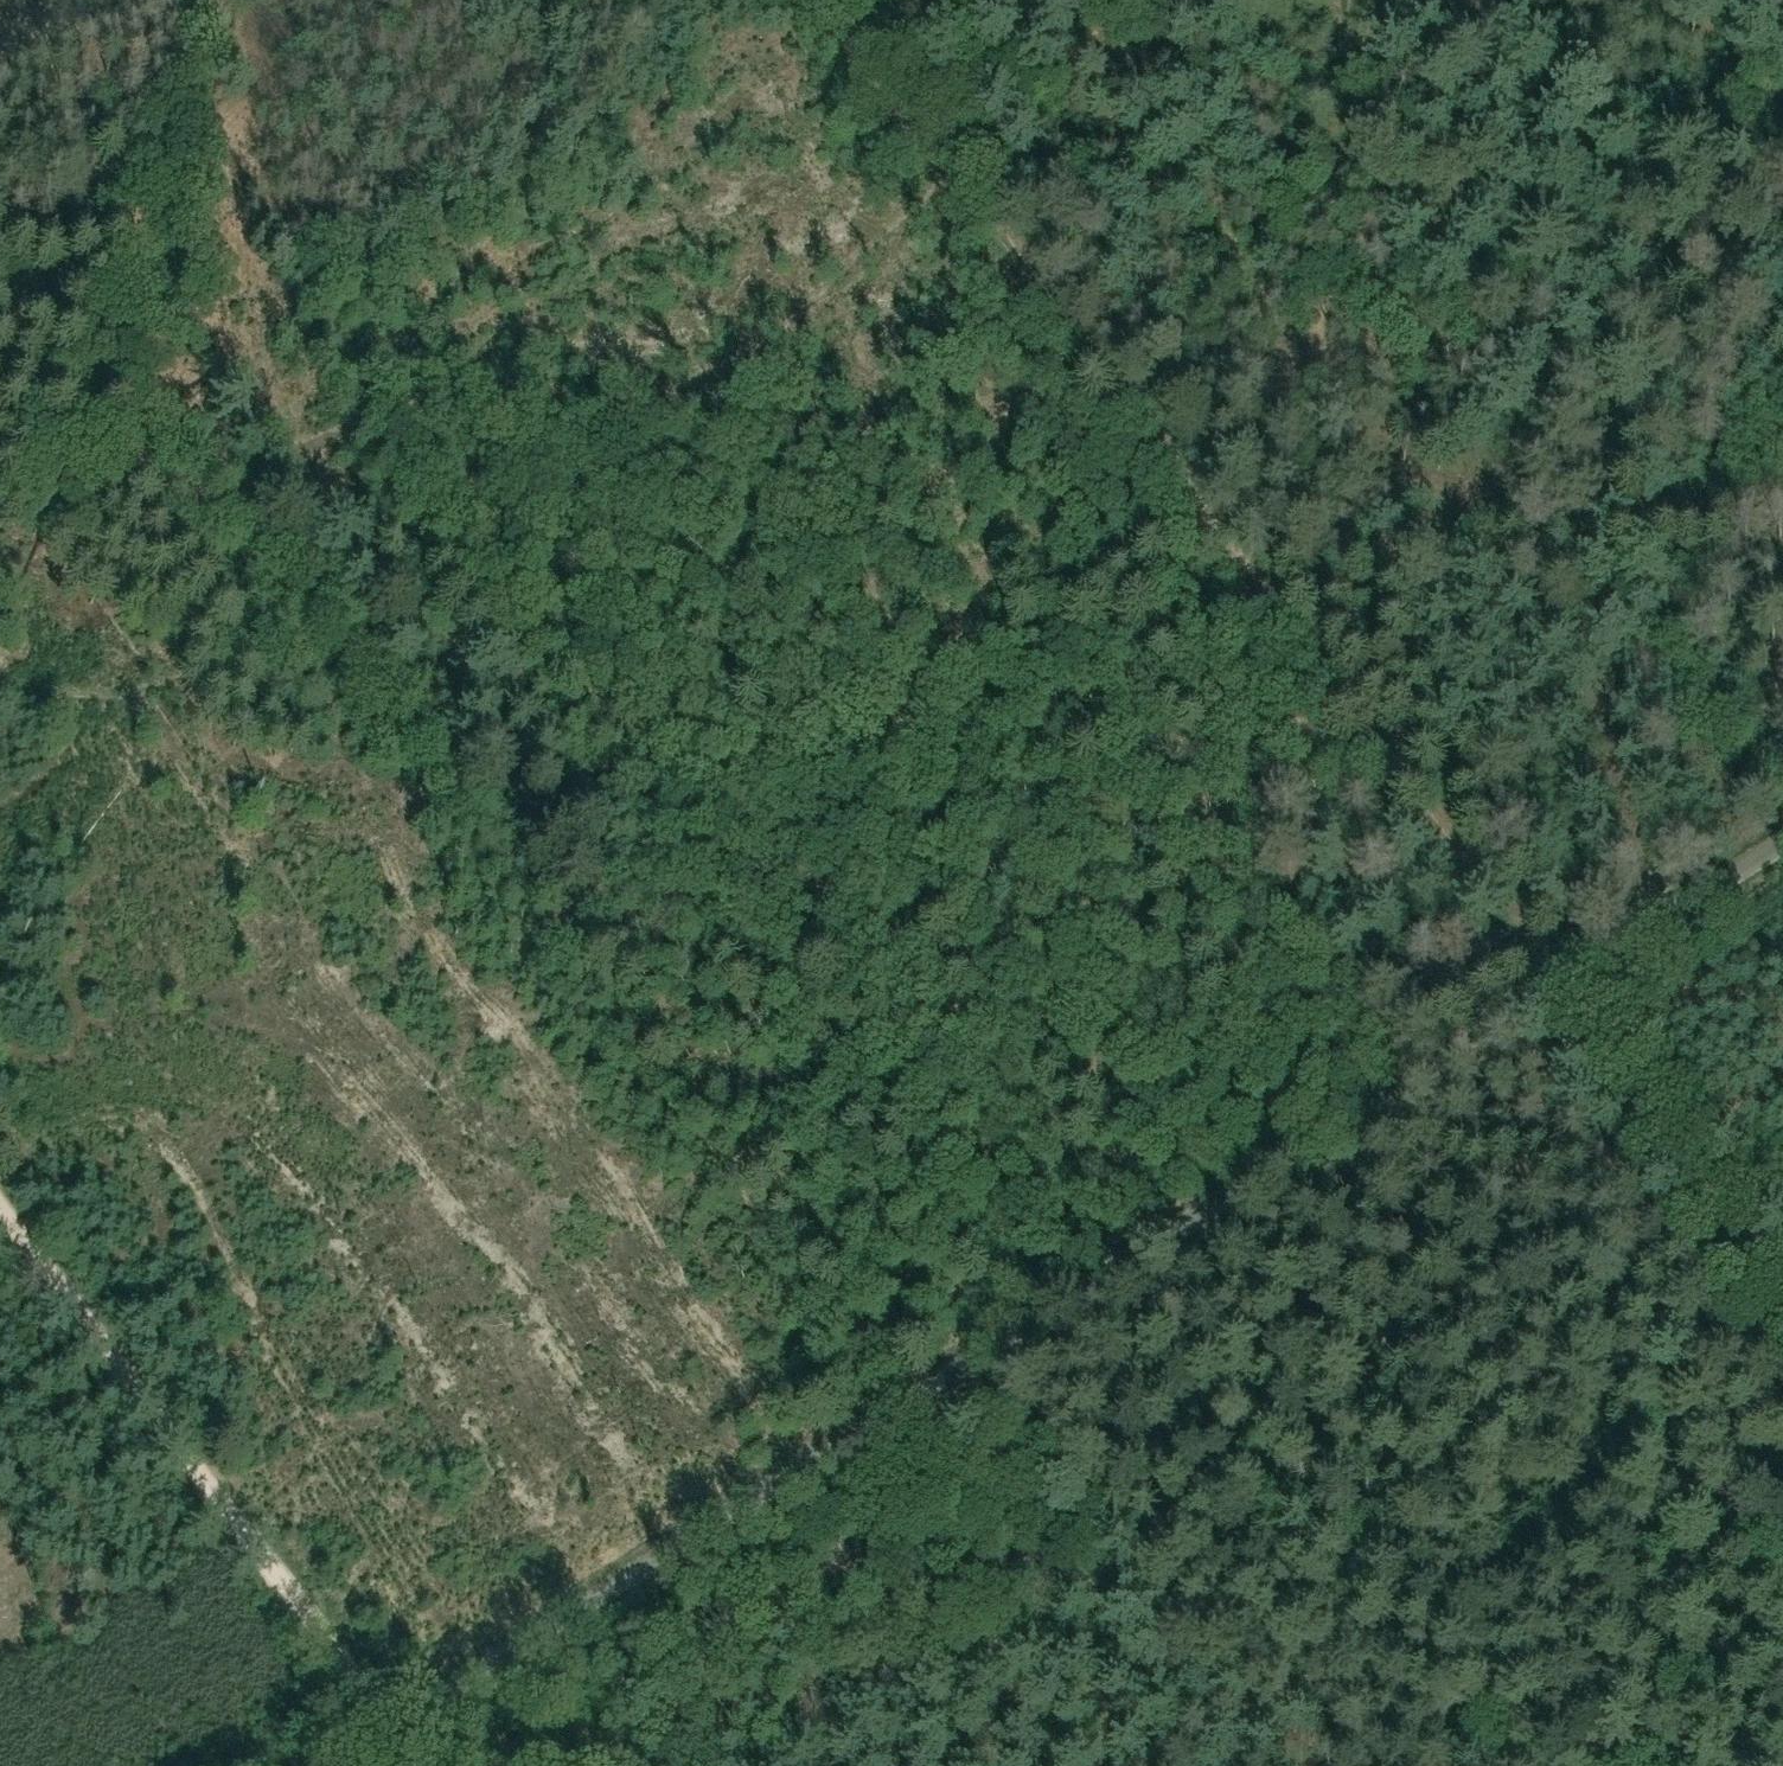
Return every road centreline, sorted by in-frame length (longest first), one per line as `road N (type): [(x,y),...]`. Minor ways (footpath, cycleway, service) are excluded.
road 1 (unclassified): [(386,1724),(1782,845)]
road 2 (track): [(844,0),(1041,256),(1129,393),(1559,986)]
road 3 (unclassified): [(0,1216),(386,1724)]
road 4 (track): [(0,73),(141,0)]

